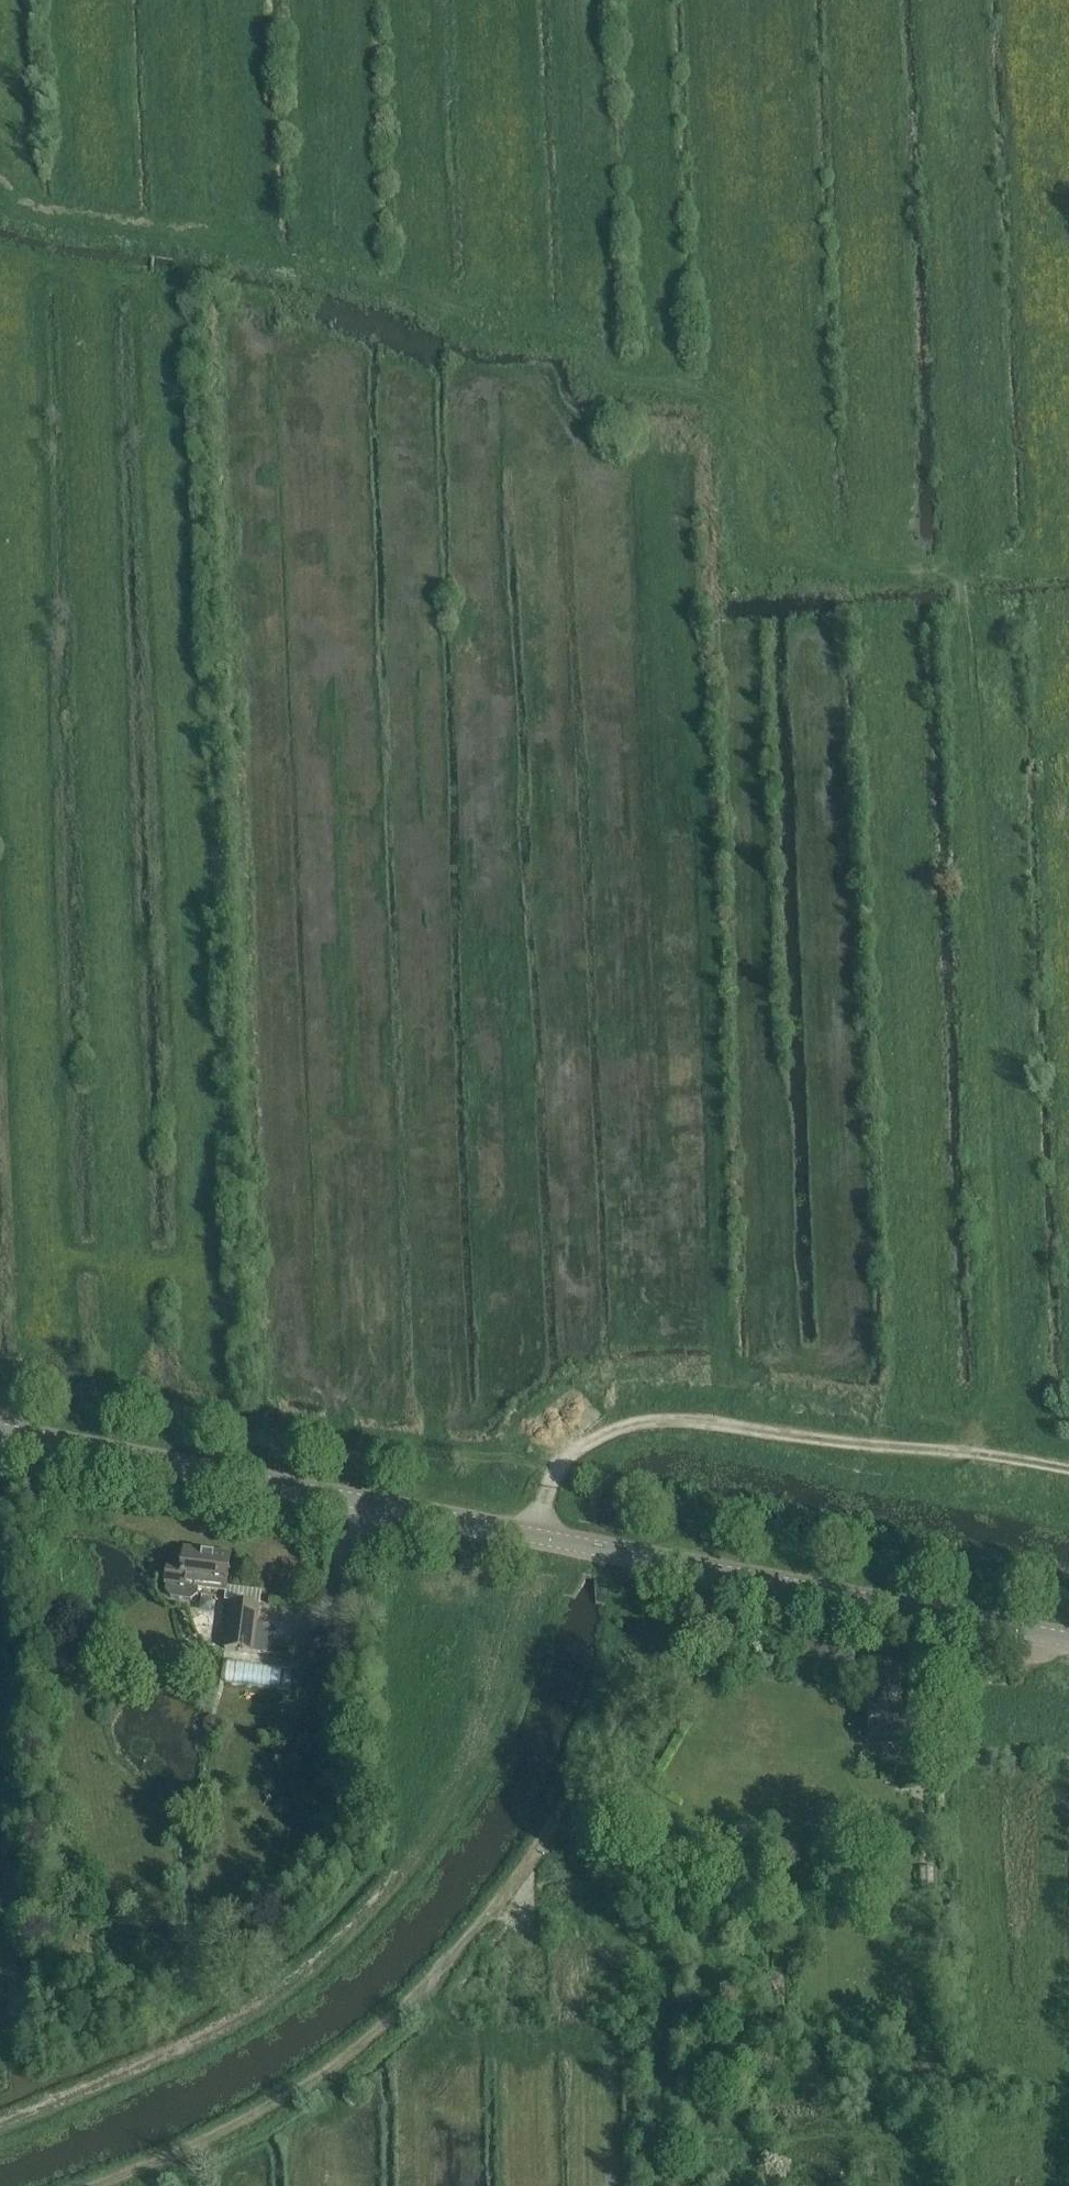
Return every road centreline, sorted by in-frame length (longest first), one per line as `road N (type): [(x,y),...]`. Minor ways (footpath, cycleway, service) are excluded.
road 1 (unclassified): [(1068,1639),(0,1429)]
road 2 (track): [(523,1536),(553,1478),(588,1442),(630,1424),(686,1421),(1068,1466)]

